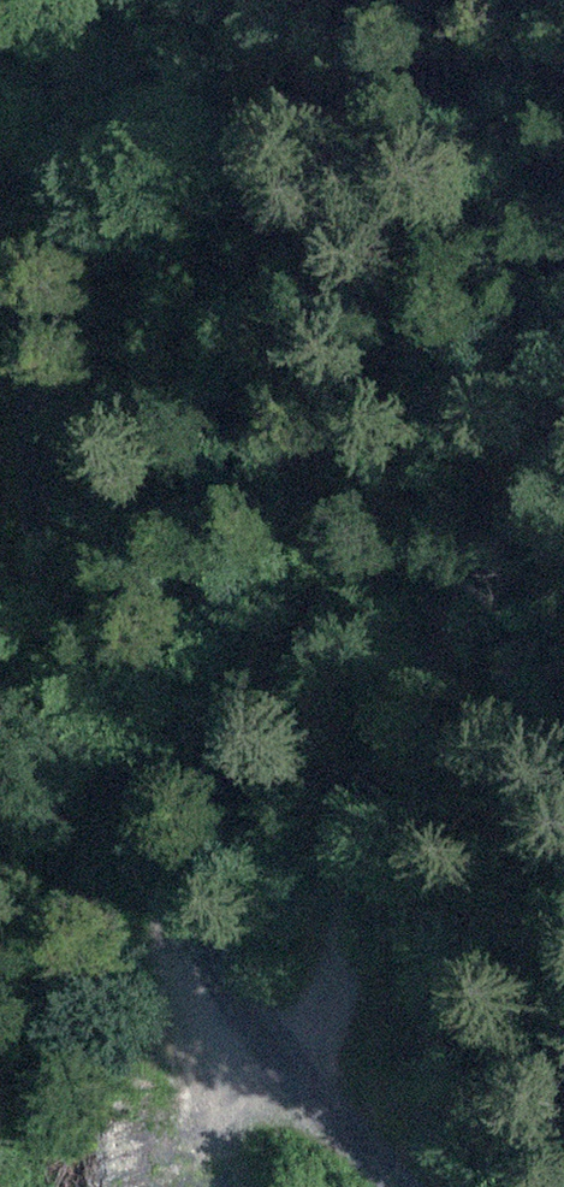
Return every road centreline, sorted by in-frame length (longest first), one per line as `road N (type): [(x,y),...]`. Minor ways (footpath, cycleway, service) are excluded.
road 1 (track): [(384,1186),(315,1117),(177,886),(71,672),(0,214)]
road 2 (track): [(315,1117),(365,798),(563,439)]

